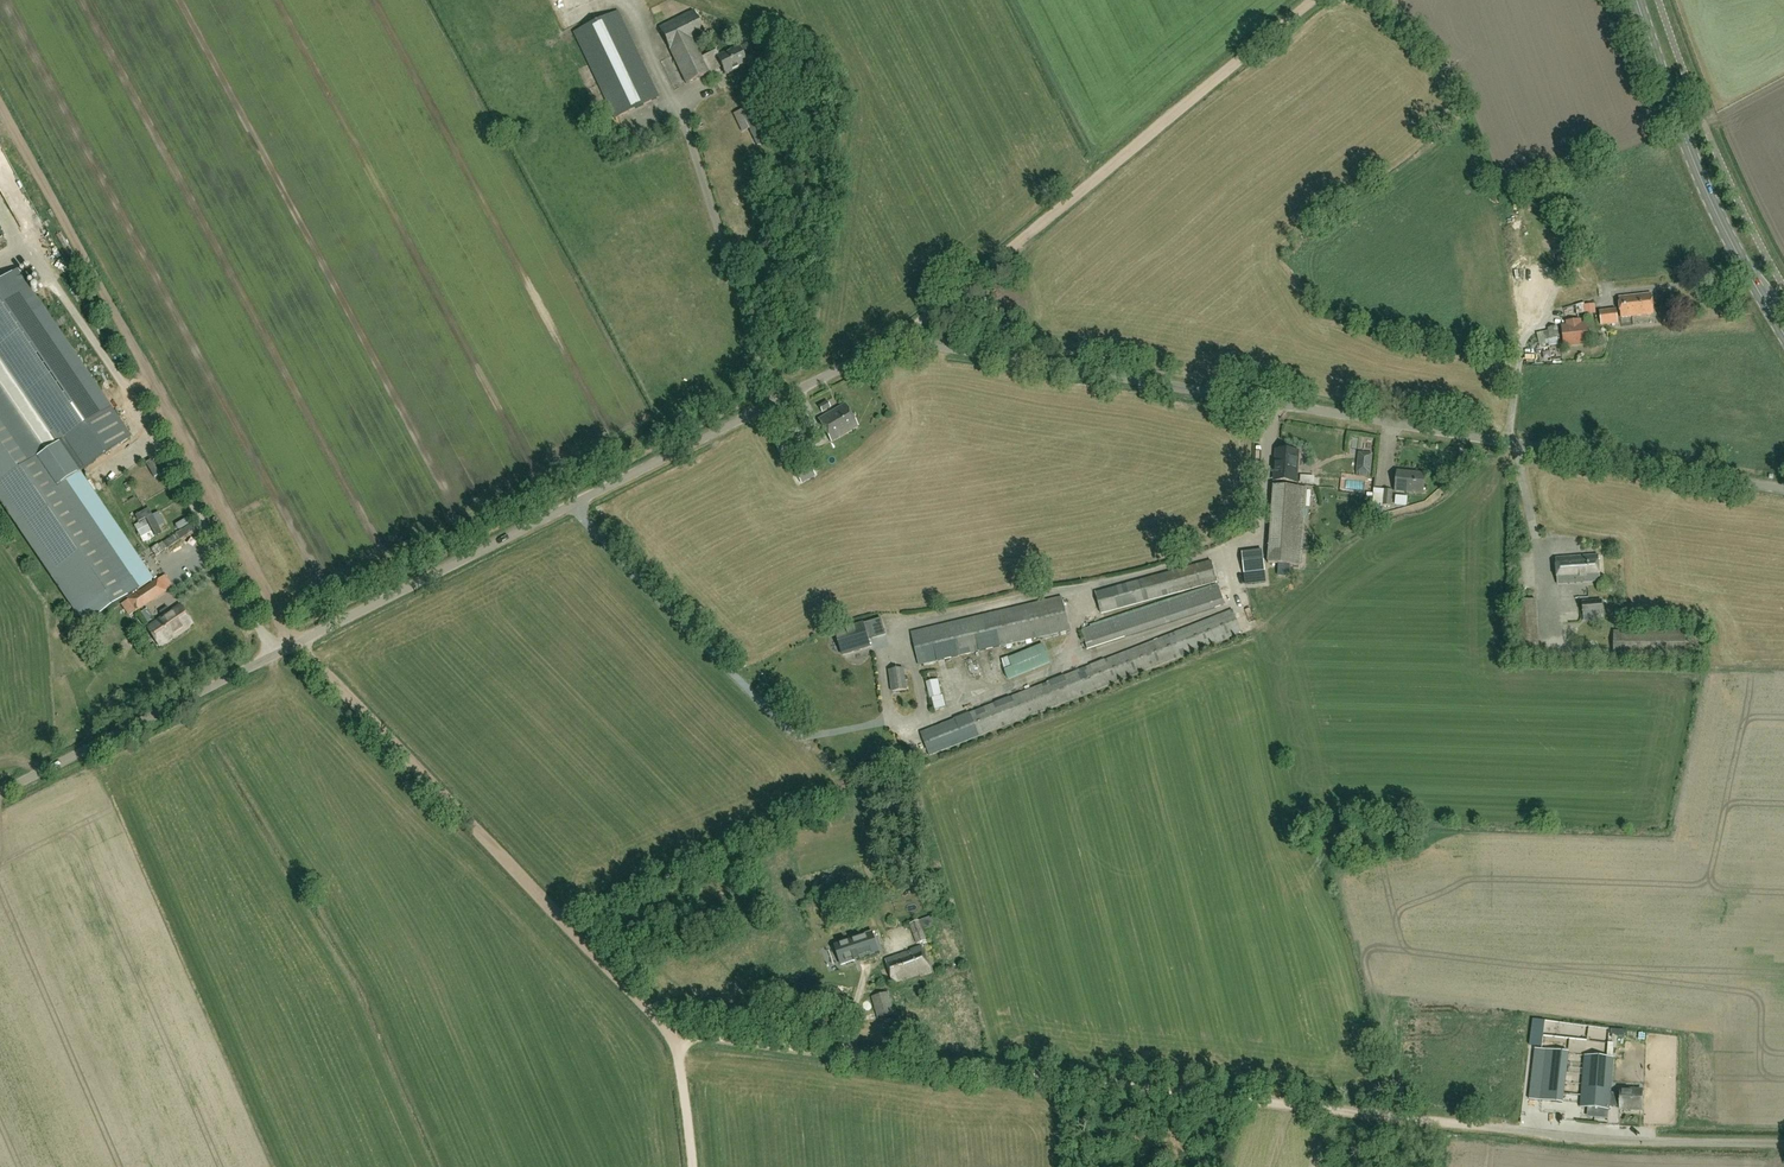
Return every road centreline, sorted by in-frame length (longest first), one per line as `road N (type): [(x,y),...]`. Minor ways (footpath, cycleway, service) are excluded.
road 1 (unclassified): [(0,793),(897,345),(1783,489)]
road 2 (track): [(0,107),(297,643),(679,1034)]
road 3 (track): [(679,1034),(1485,1126)]
road 4 (track): [(897,345),(1312,0)]
road 5 (primary): [(1783,333),(1709,196),(1637,0)]
road 6 (unclassified): [(1783,1144),(1485,1126)]
road 7 (track): [(679,1034),(693,1166)]

